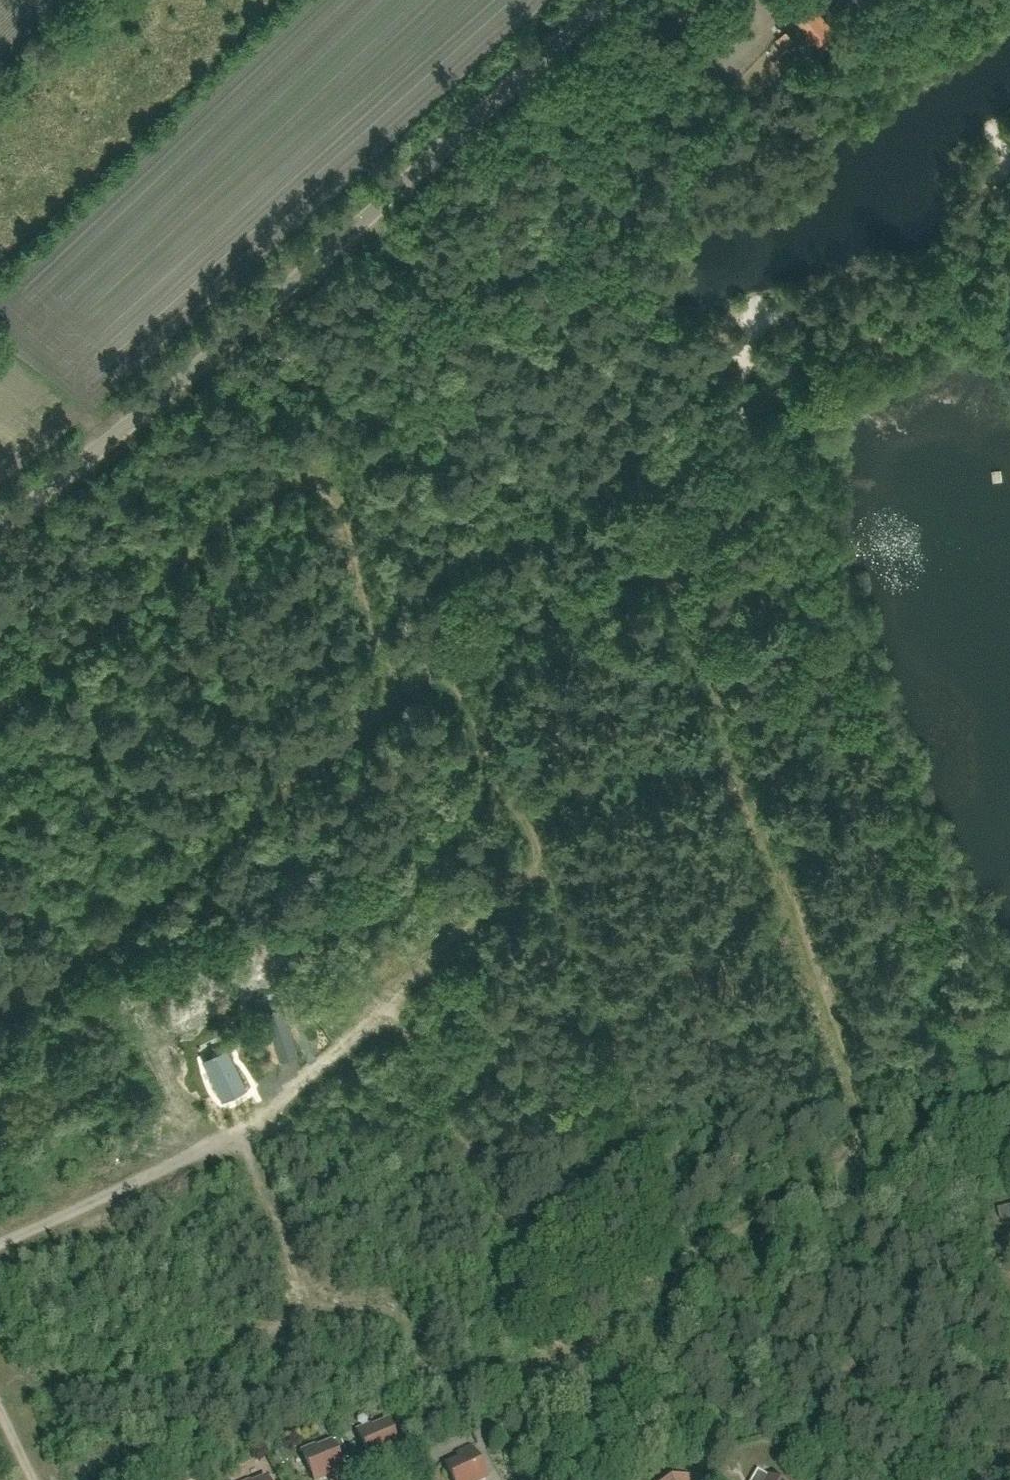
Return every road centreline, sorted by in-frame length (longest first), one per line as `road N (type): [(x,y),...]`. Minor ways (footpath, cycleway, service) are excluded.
road 1 (unclassified): [(0,529),(116,439),(608,0)]

